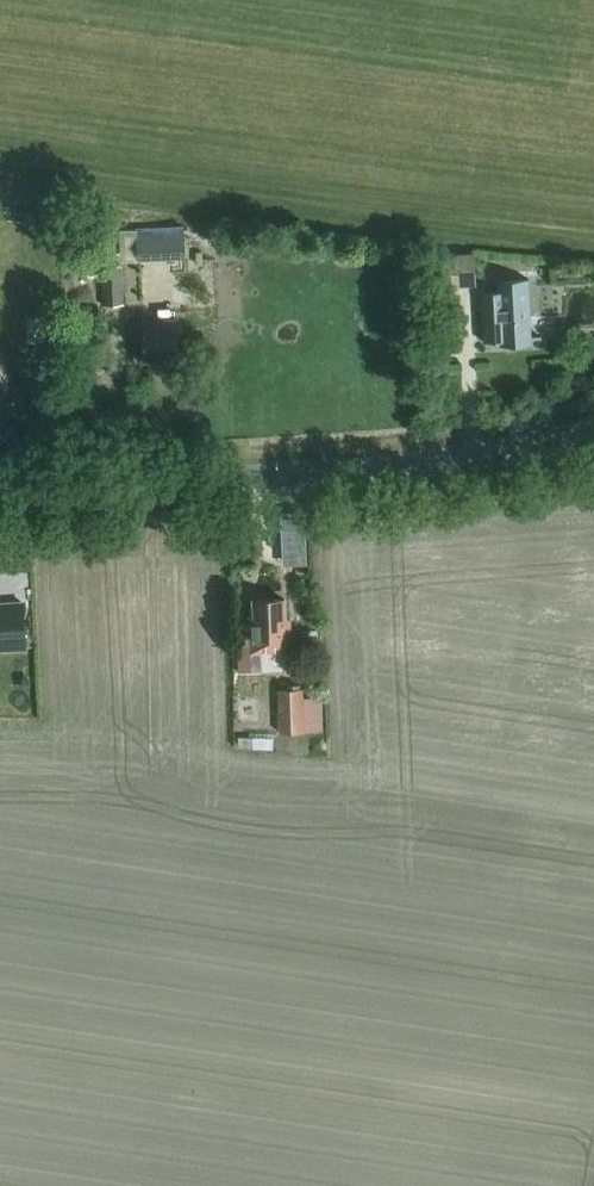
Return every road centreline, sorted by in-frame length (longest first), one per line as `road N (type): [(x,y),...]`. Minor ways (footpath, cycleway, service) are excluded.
road 1 (tertiary): [(0,486),(471,459),(593,433)]

